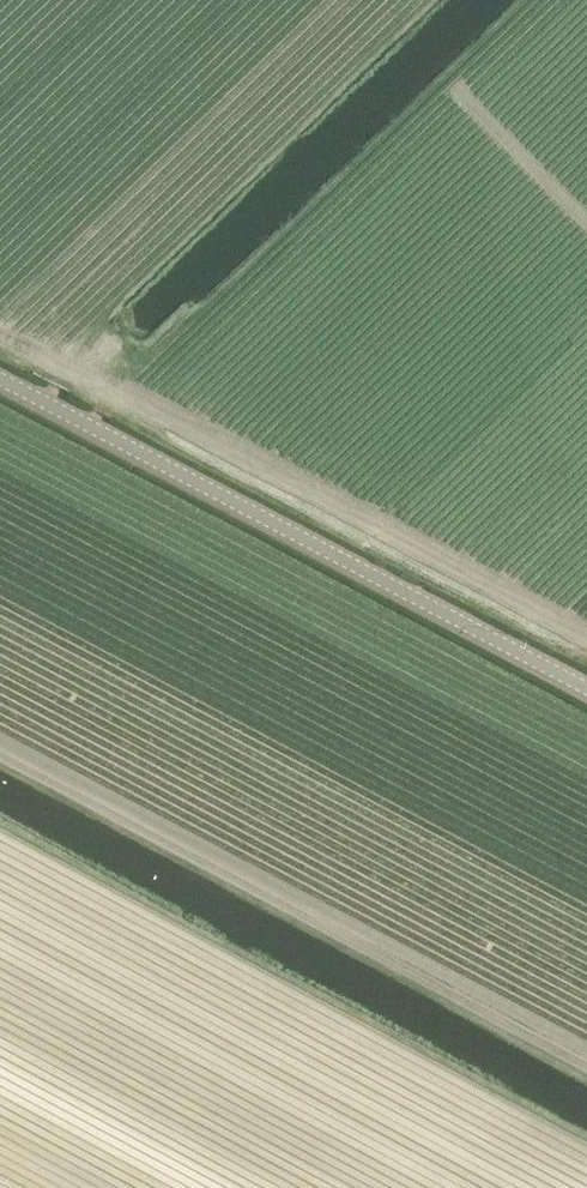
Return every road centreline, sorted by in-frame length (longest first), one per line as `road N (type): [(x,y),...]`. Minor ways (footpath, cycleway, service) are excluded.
road 1 (residential): [(586,688),(0,379)]

